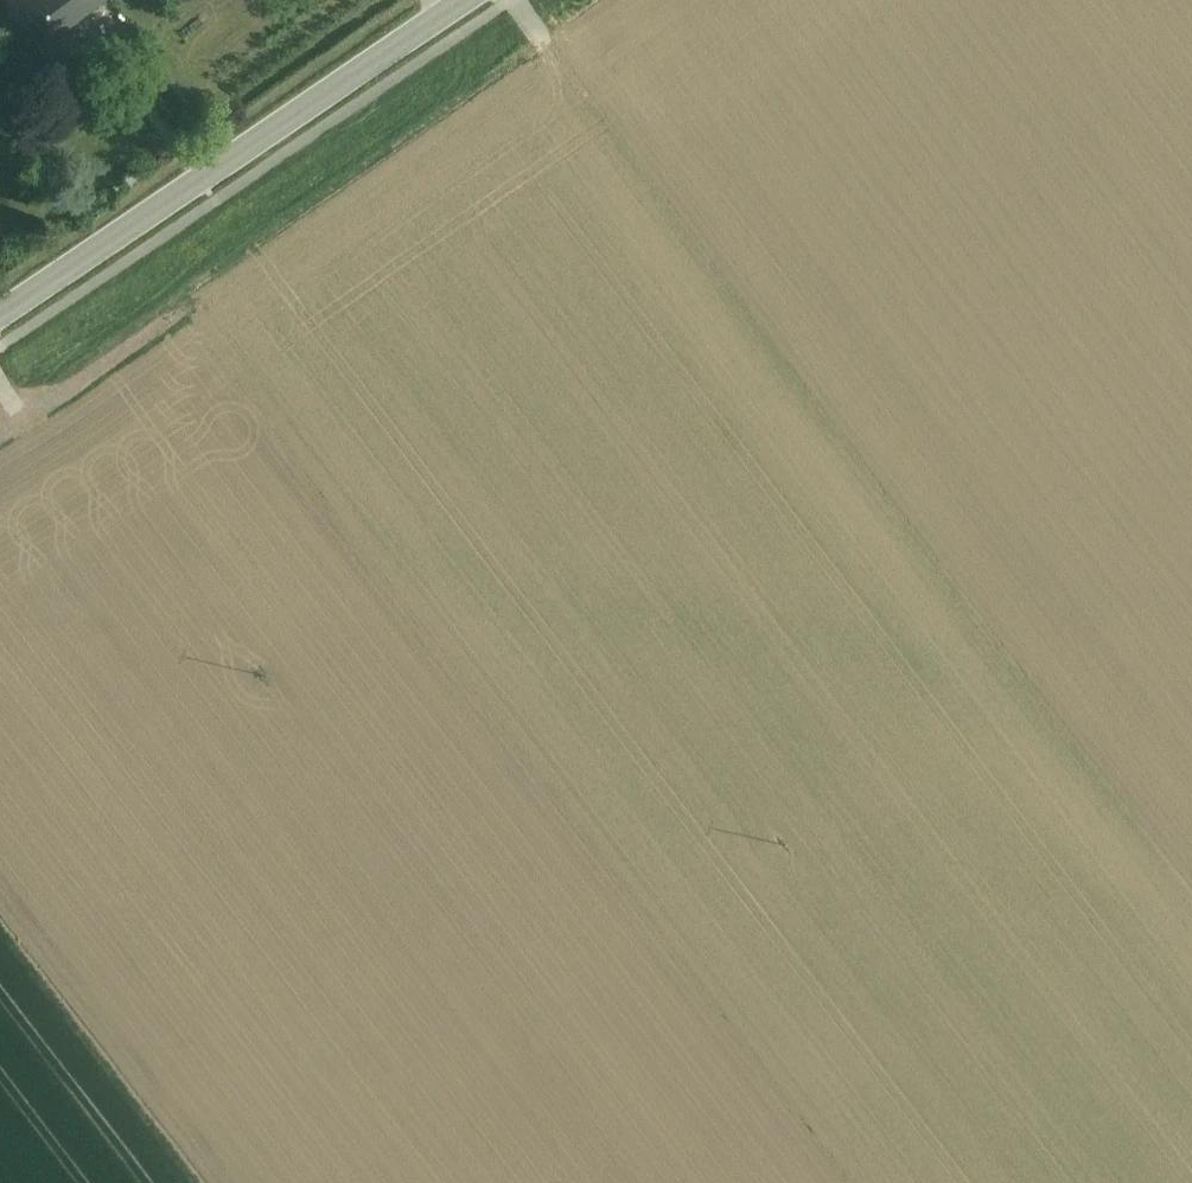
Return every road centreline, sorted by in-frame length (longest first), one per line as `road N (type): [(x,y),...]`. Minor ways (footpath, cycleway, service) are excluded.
road 1 (tertiary): [(0,317),(460,0)]

